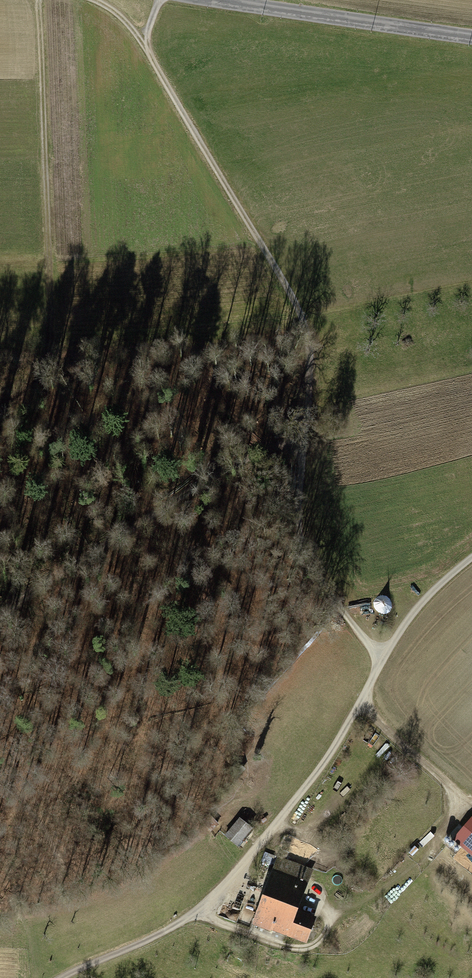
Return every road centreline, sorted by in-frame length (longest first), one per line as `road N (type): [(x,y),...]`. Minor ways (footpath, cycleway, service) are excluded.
road 1 (track): [(92,0),(141,43),(292,287),(310,332),(296,521),(303,555),(380,664)]
road 2 (track): [(60,977),(157,936),(196,909),(329,755),(380,664)]
road 3 (track): [(33,0),(50,353),(33,390),(0,408)]
road 4 (track): [(304,428),(0,615)]
road 5 (tertiary): [(471,38),(223,0)]
road 6 (track): [(380,664),(417,606),(471,557)]

